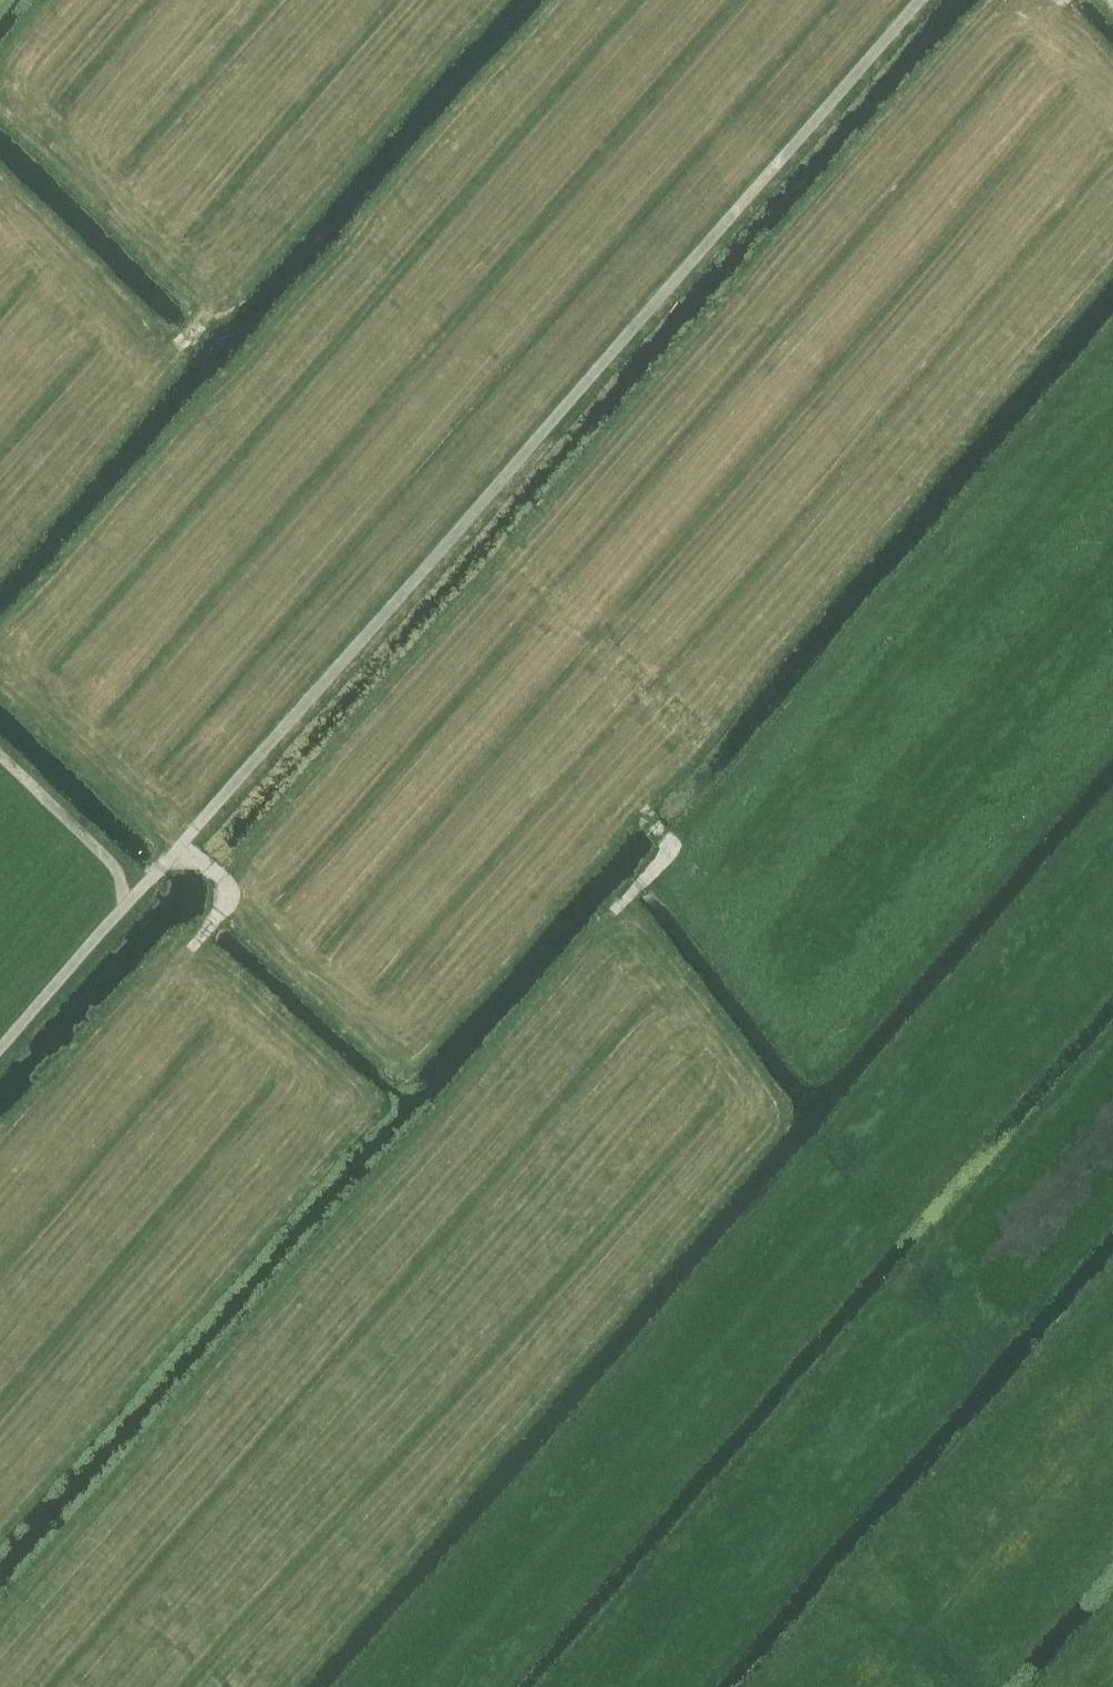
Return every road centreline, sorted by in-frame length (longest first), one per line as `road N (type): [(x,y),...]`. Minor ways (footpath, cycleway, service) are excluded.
road 1 (track): [(175,855),(920,0)]
road 2 (track): [(0,1048),(126,906),(119,867),(0,755)]
road 3 (track): [(126,906),(175,855),(195,861),(231,894),(195,945)]

